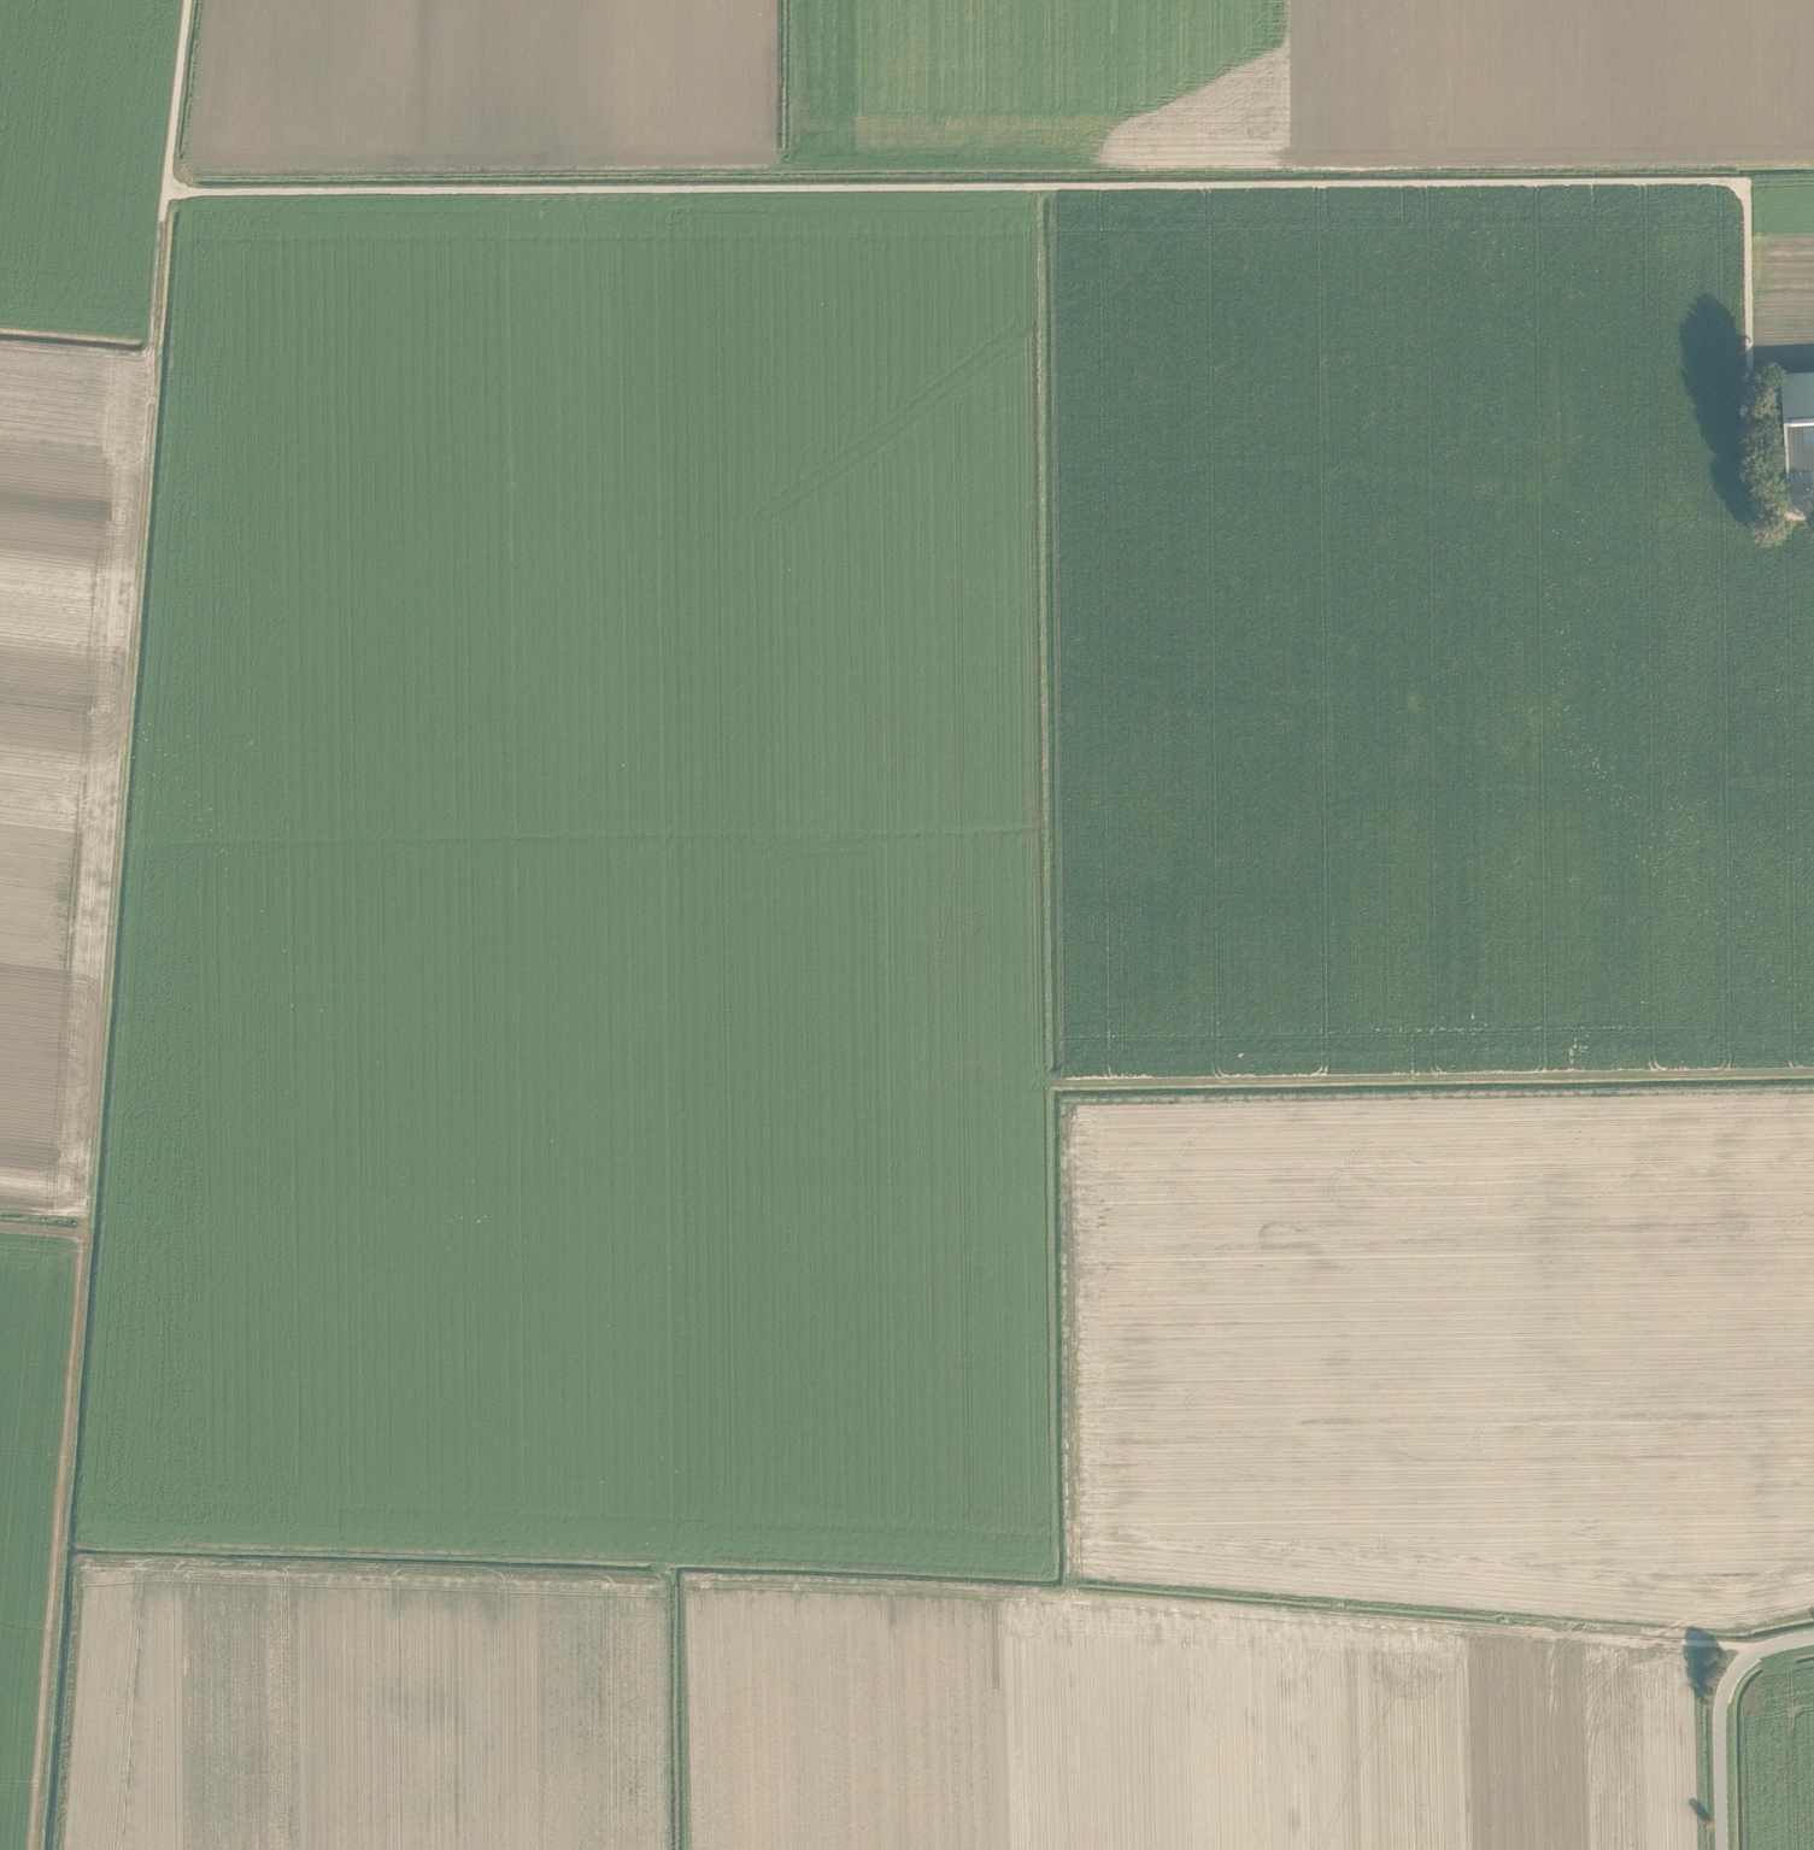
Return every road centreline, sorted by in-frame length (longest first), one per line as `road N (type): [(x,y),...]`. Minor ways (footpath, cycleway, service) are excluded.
road 1 (tertiary): [(1725,1849),(1721,1731),(1734,1678),(1776,1645),(1813,1637)]

